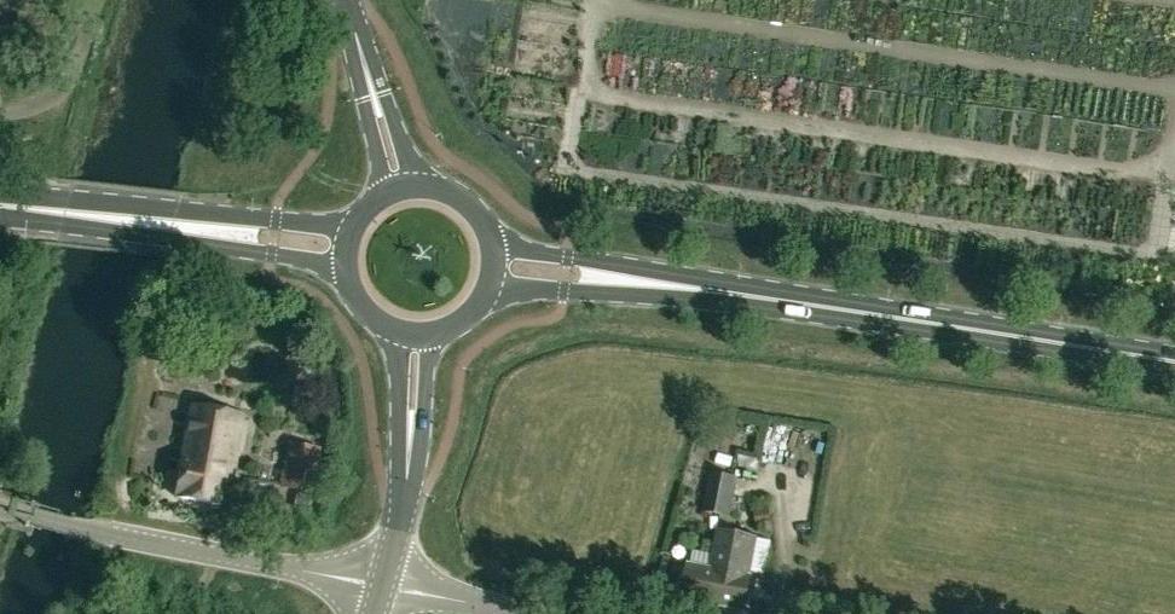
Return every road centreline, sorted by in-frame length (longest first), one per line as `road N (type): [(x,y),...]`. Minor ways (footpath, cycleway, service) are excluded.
road 1 (secondary): [(1174,362),(659,283)]
road 2 (unclassified): [(383,586),(0,510)]
road 3 (secondary): [(659,283),(493,241)]
road 4 (secondary): [(489,289),(599,292),(659,283)]
road 5 (unclassified): [(0,112),(34,106),(62,87),(94,0)]
road 6 (unclassified): [(534,613),(383,586)]
road 7 (tertiary): [(383,586),(402,514),(410,438)]
road 8 (secondary): [(210,230),(61,212)]
road 9 (secondary): [(210,230),(348,281)]
road 10 (secondary): [(353,226),(248,220),(210,230)]

